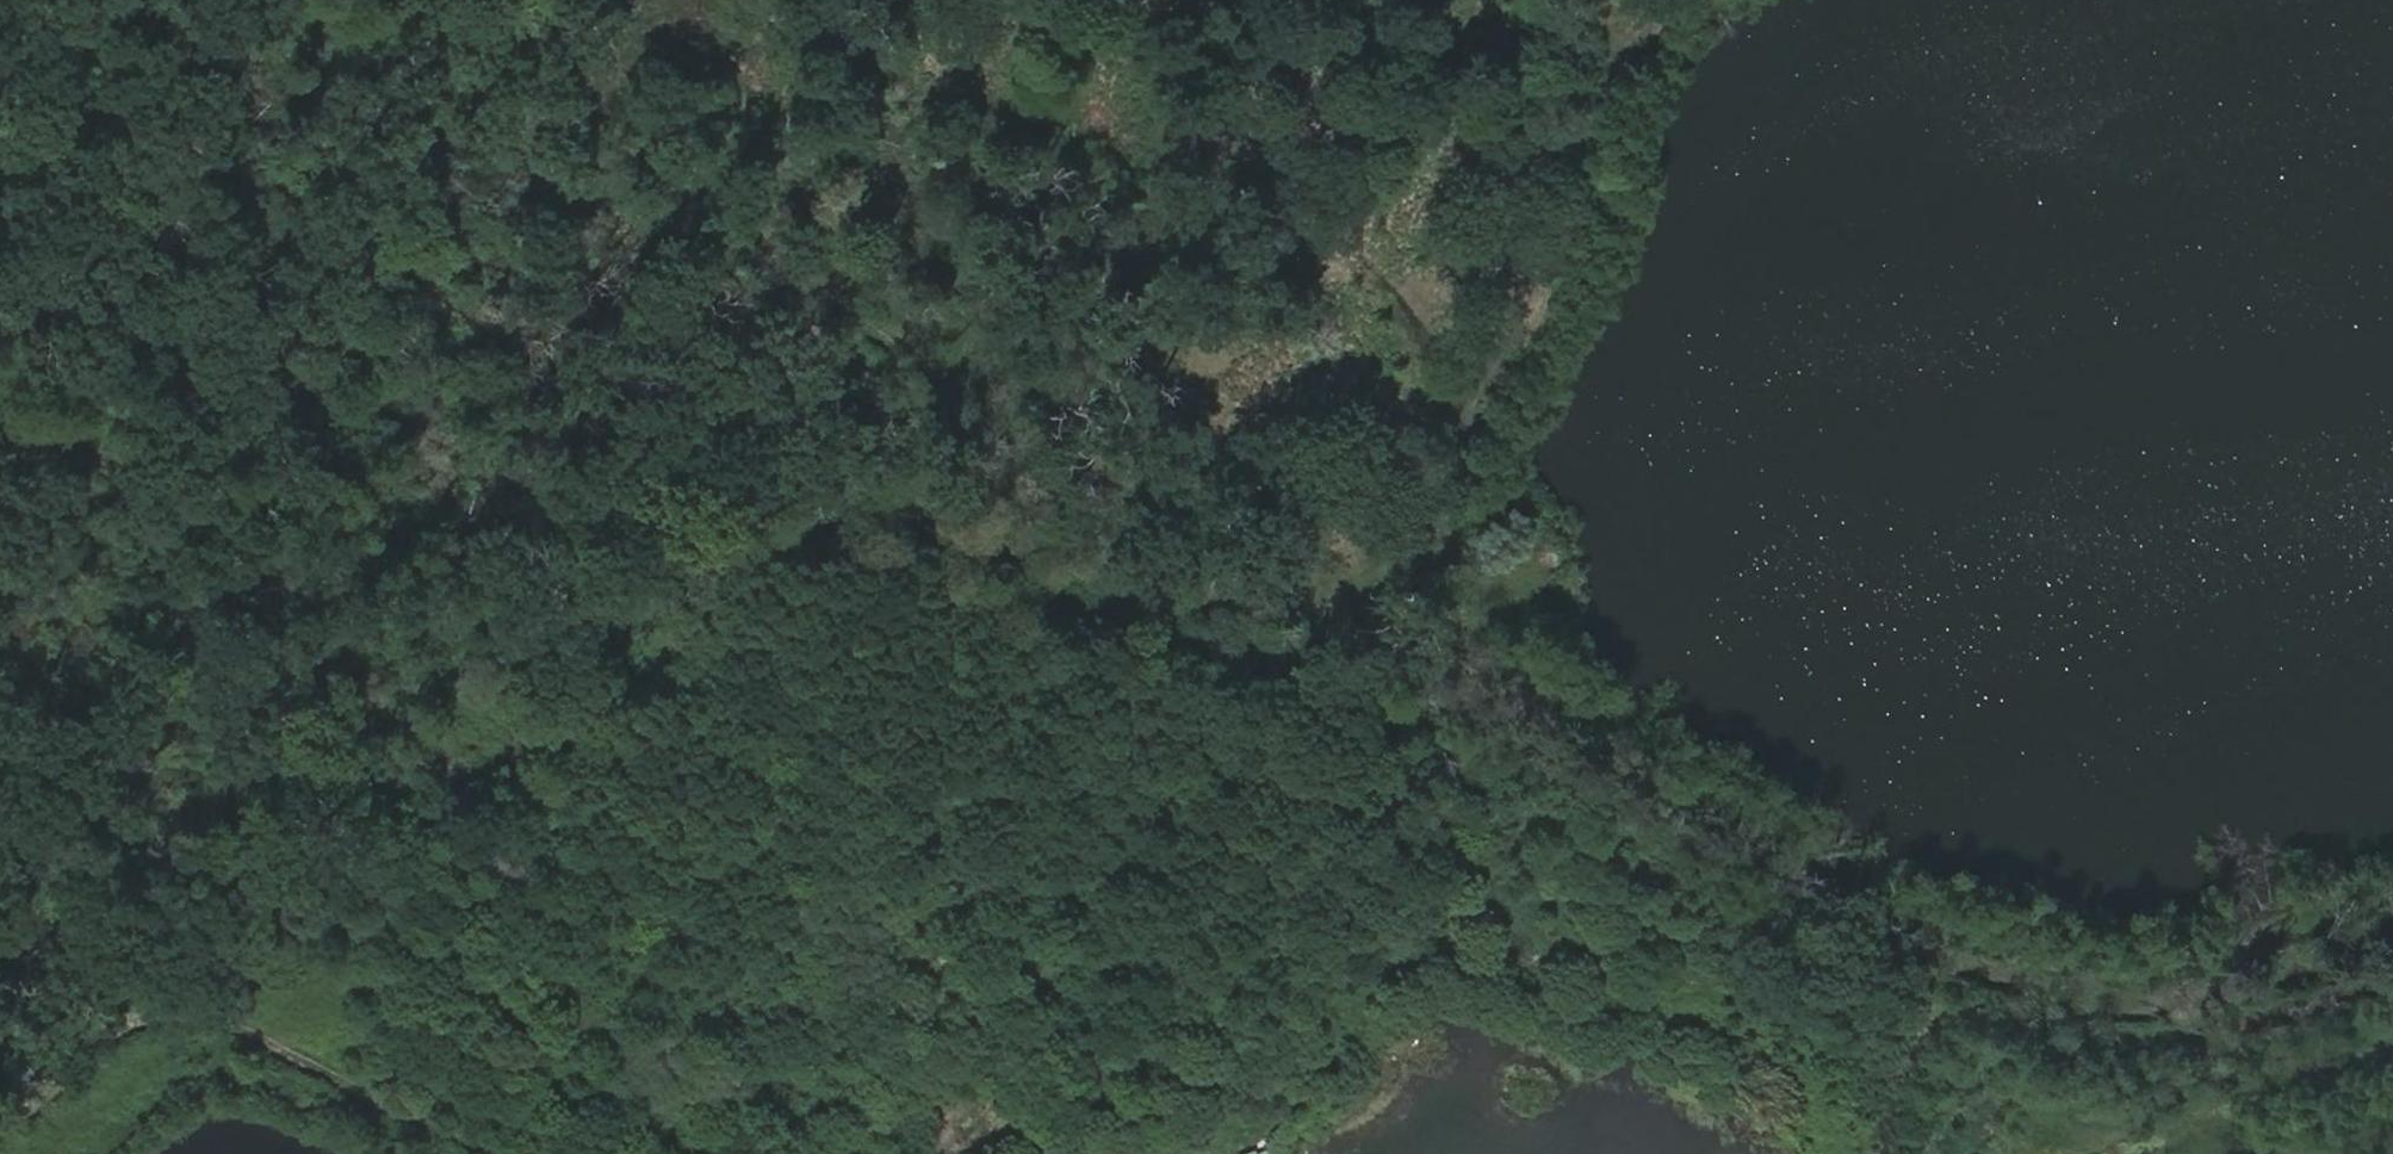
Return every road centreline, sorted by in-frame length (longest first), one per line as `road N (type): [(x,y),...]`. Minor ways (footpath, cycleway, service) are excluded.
road 1 (track): [(2392,1049),(2099,1153)]

